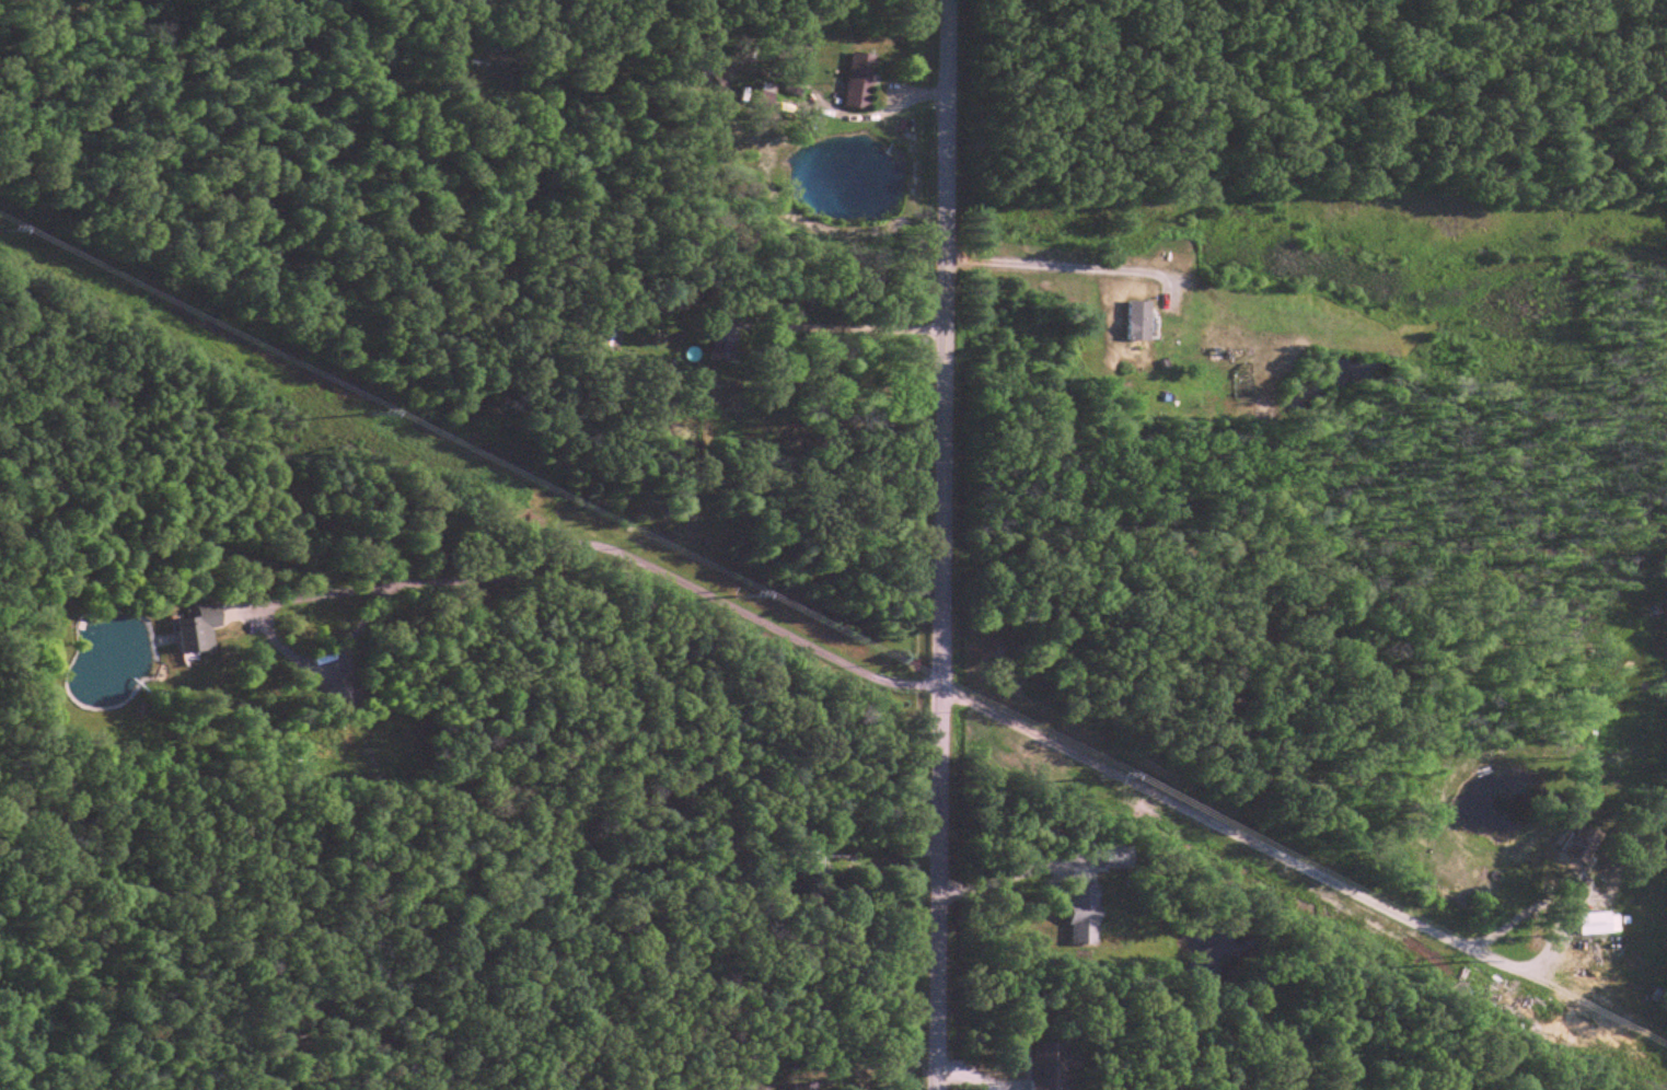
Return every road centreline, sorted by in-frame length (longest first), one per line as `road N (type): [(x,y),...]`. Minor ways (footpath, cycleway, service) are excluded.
road 1 (residential): [(940,1089),(951,0)]

